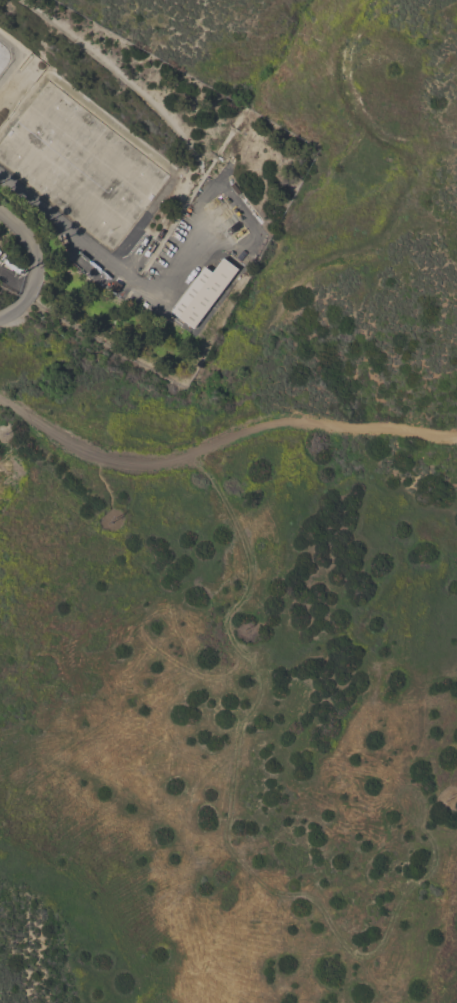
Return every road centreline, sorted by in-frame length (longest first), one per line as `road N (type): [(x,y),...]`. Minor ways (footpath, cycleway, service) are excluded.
road 1 (track): [(0,407),(109,458),(193,463),(254,422),(403,430),(456,443)]

